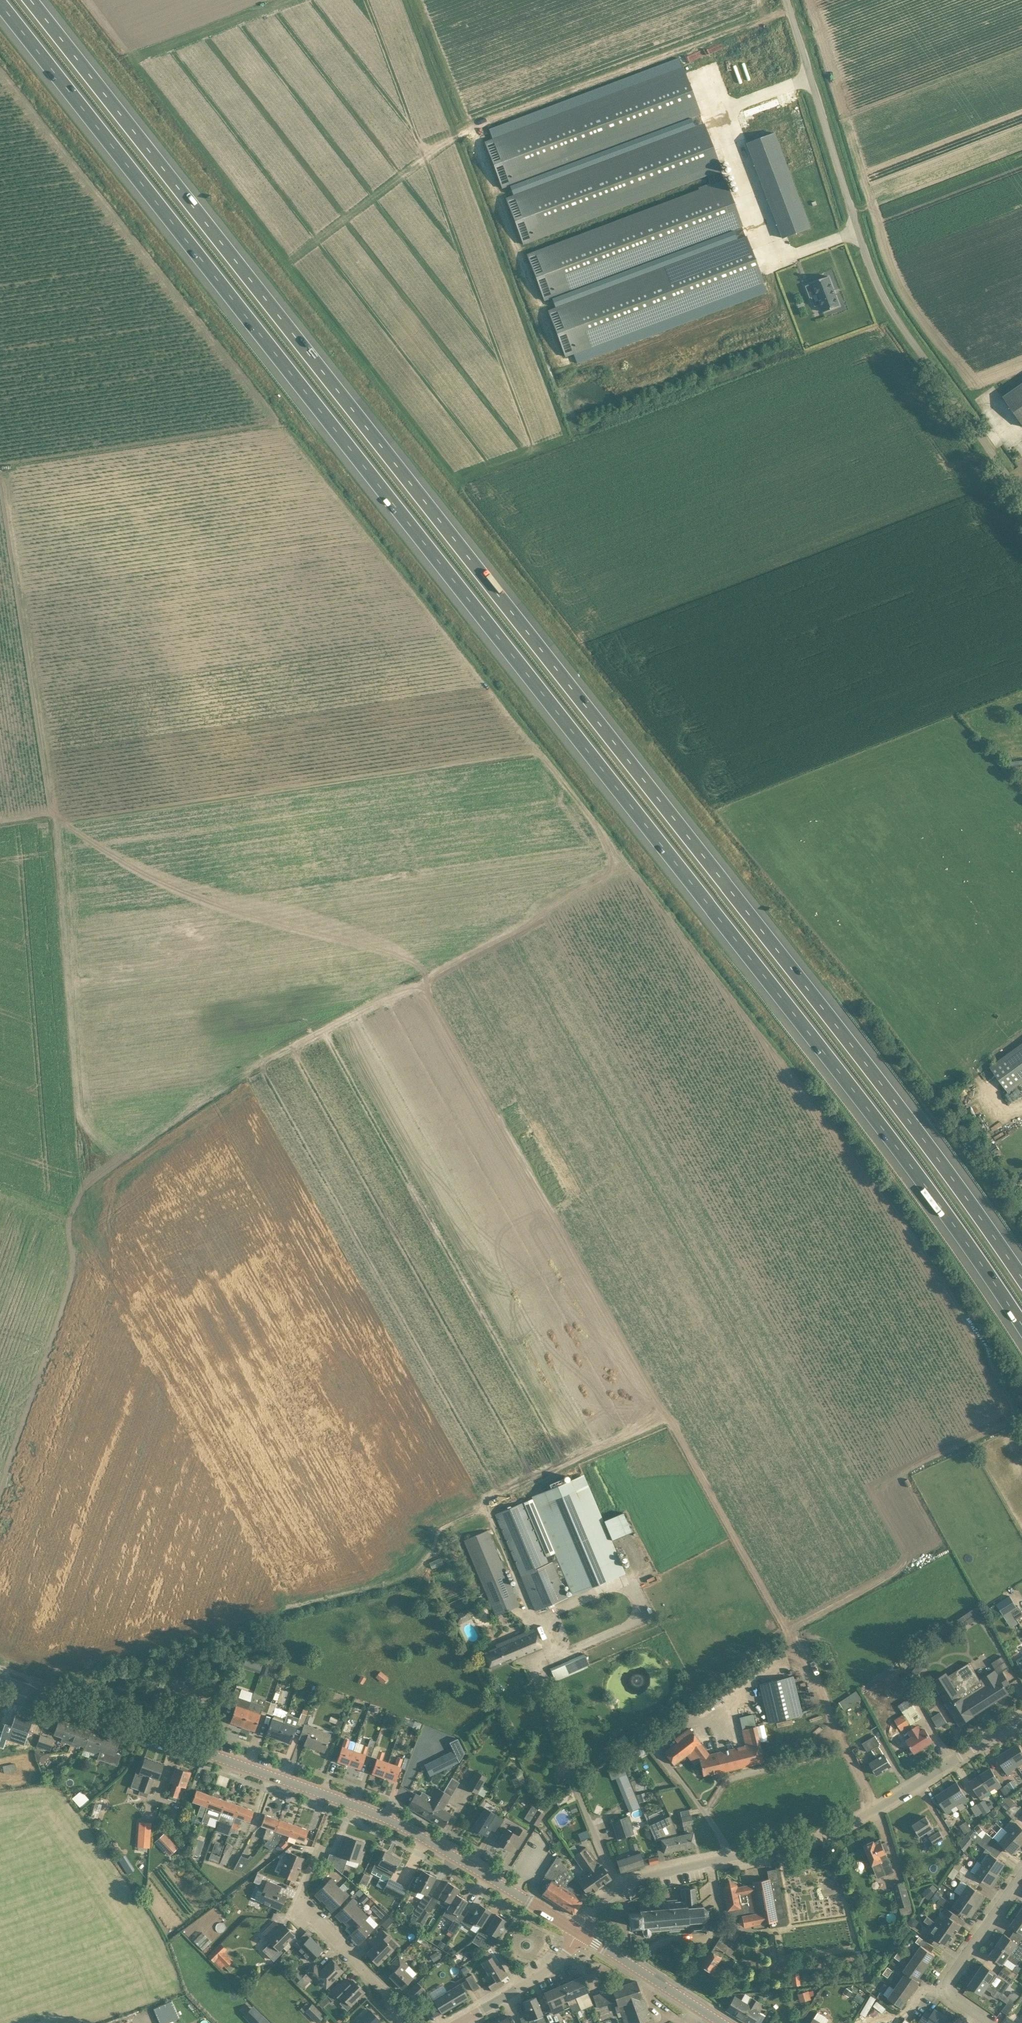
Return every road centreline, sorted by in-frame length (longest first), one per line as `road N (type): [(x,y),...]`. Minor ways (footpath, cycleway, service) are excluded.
road 1 (motorway): [(0,3),(847,1083),(1021,1328)]
road 2 (motorway): [(1021,1281),(873,1073),(30,0)]
road 3 (track): [(423,983),(790,1629),(876,1810)]
road 4 (tertiary): [(579,1933),(388,1818),(0,1679)]
road 5 (unclassified): [(1021,495),(879,286),(787,0)]
road 6 (residential): [(618,1890),(834,1831),(1021,1717)]
road 7 (track): [(465,132),(790,9)]
road 8 (residential): [(405,2022),(386,1992),(298,1901),(317,1852)]
road 9 (residential): [(988,2022),(946,1988),(1021,1876)]
road 10 (residential): [(618,1890),(565,1759)]
road 11 (residential): [(468,2018),(549,1971),(572,1944)]

